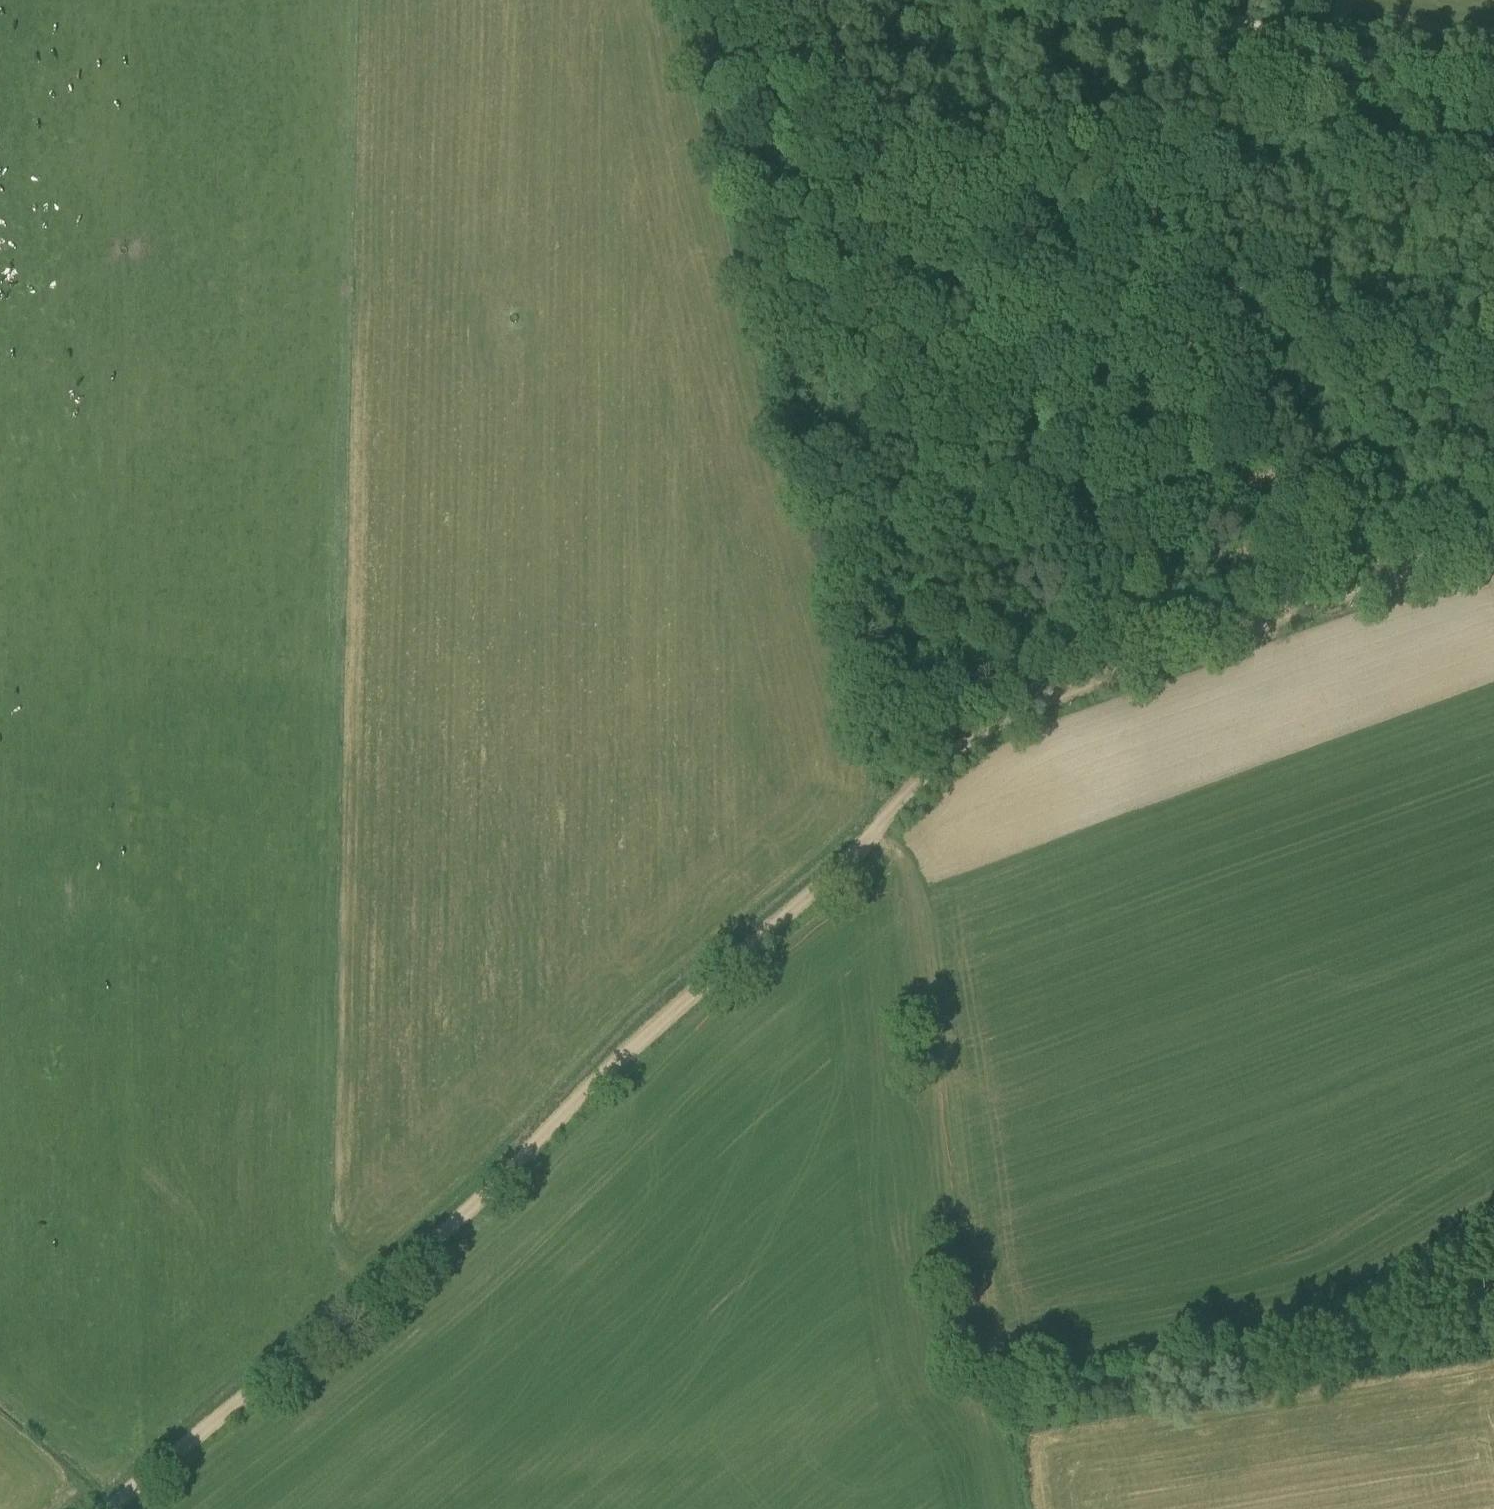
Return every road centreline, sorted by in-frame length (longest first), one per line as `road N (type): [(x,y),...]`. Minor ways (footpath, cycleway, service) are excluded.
road 1 (track): [(1493,541),(1078,690),(958,750),(643,1039),(506,1177),(113,1508)]
road 2 (unclassified): [(1012,1407),(1270,1359),(1358,1329),(1493,1246)]
road 3 (track): [(1493,86),(1154,0)]

